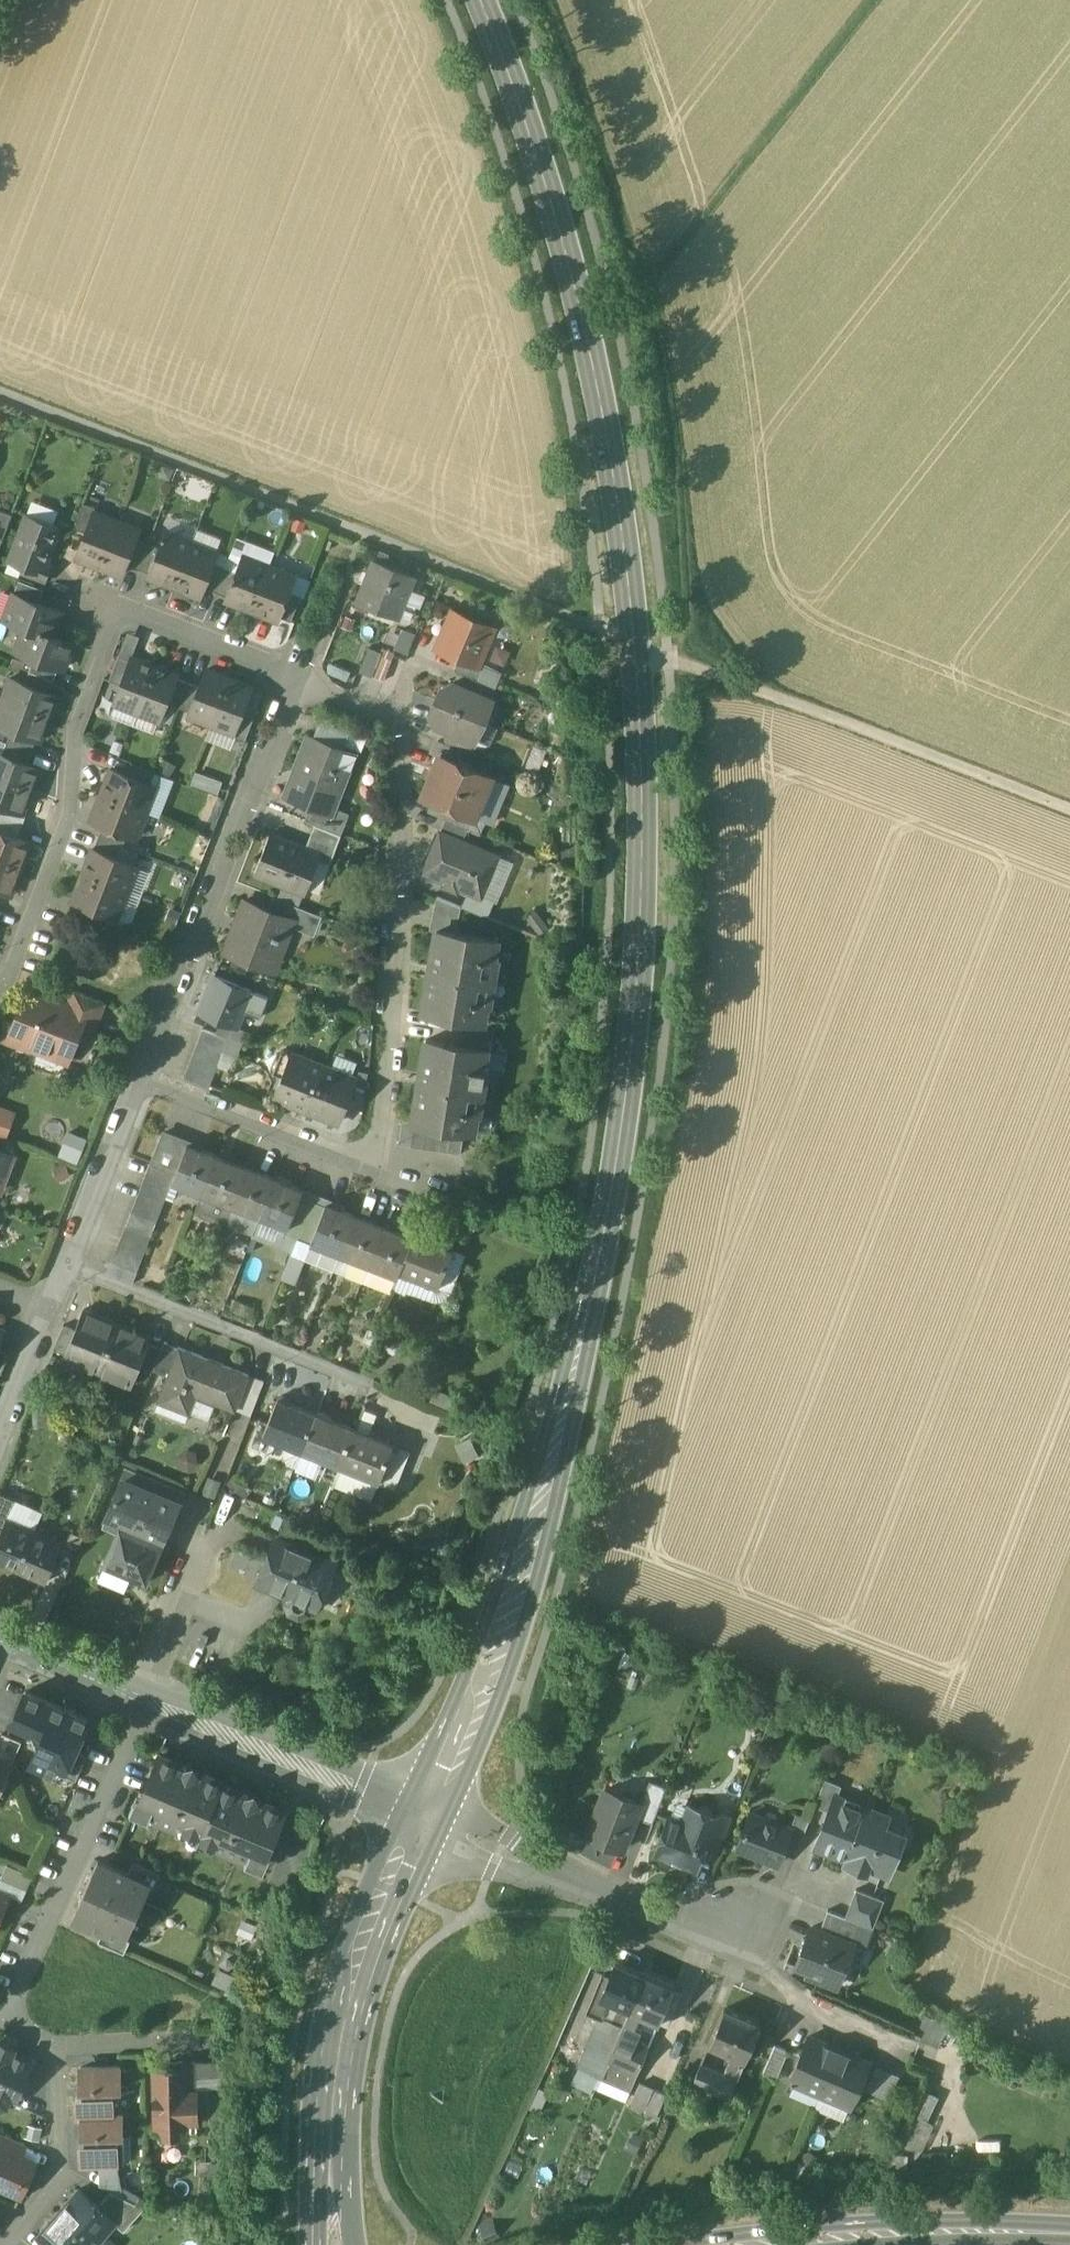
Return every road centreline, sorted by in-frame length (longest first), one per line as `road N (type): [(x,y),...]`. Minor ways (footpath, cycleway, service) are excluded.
road 1 (secondary): [(607,1213),(642,883),(643,733),(628,567),(587,332),(479,0)]
road 2 (residential): [(148,1081),(376,1175),(396,944),(397,739),(392,718),(299,684)]
road 3 (track): [(684,666),(682,493),(651,327),(662,273),(874,0)]
road 4 (secondary): [(450,1804),(528,1630),(607,1255),(607,1213)]
road 5 (secondary): [(607,1213),(467,1669),(418,1790)]
road 6 (track): [(636,645),(1069,810)]
road 7 (secondary): [(398,1832),(327,2000),(312,2131),(315,2244)]
road 8 (residential): [(148,1081),(299,684)]
road 9 (secondary): [(357,2244),(345,2090),(365,2003),(430,1847)]
road 10 (residential): [(549,1878),(740,1955),(809,1998),(918,2044)]
road 11 (secondary): [(1069,2231),(890,2220),(671,2244)]
road 12 (residential): [(124,610),(74,747),(69,823),(0,986)]
road 13 (residential): [(141,1703),(7,2018)]
road 14 (tertiary): [(418,1790),(183,1703),(143,1703)]
road 15 (tertiary): [(143,1703),(176,1728),(398,1832)]
road 16 (residential): [(50,1306),(148,1081)]
road 17 (residential): [(6,2244),(63,2165),(54,2052)]
road 18 (residential): [(299,684),(124,610)]
road 19 (residential): [(220,2042),(66,2044),(54,2052)]
road 20 (secondary): [(906,2244),(1069,2235)]
road 21 (residential): [(141,1703),(198,1551)]
road 22 (tertiary): [(141,1703),(0,1642)]
road 23 (residential): [(0,1433),(50,1306)]
road 24 (residential): [(549,1878),(510,1837),(450,1804)]
road 25 (residential): [(430,1847),(492,1872),(549,1878)]

